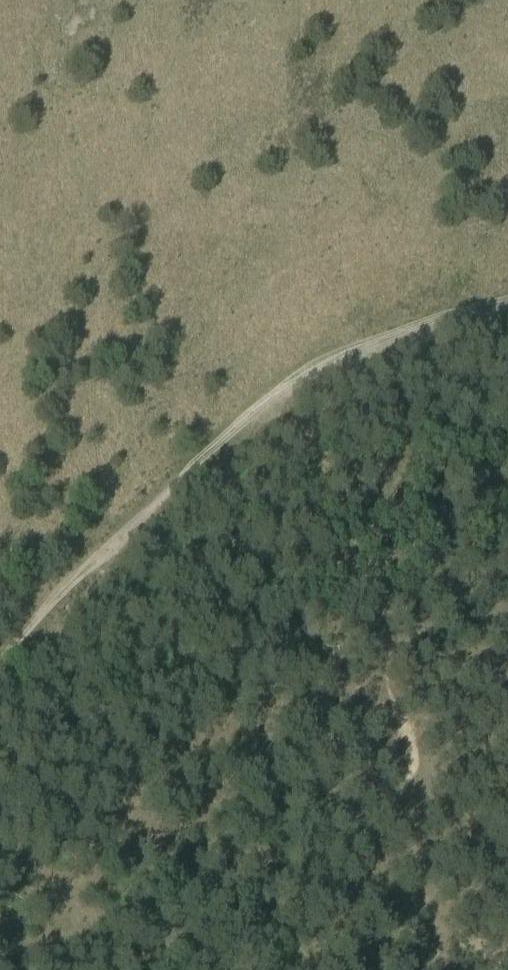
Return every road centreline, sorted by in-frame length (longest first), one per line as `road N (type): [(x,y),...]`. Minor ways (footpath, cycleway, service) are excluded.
road 1 (track): [(0,680),(178,488),(269,411),(420,332),(507,315)]

